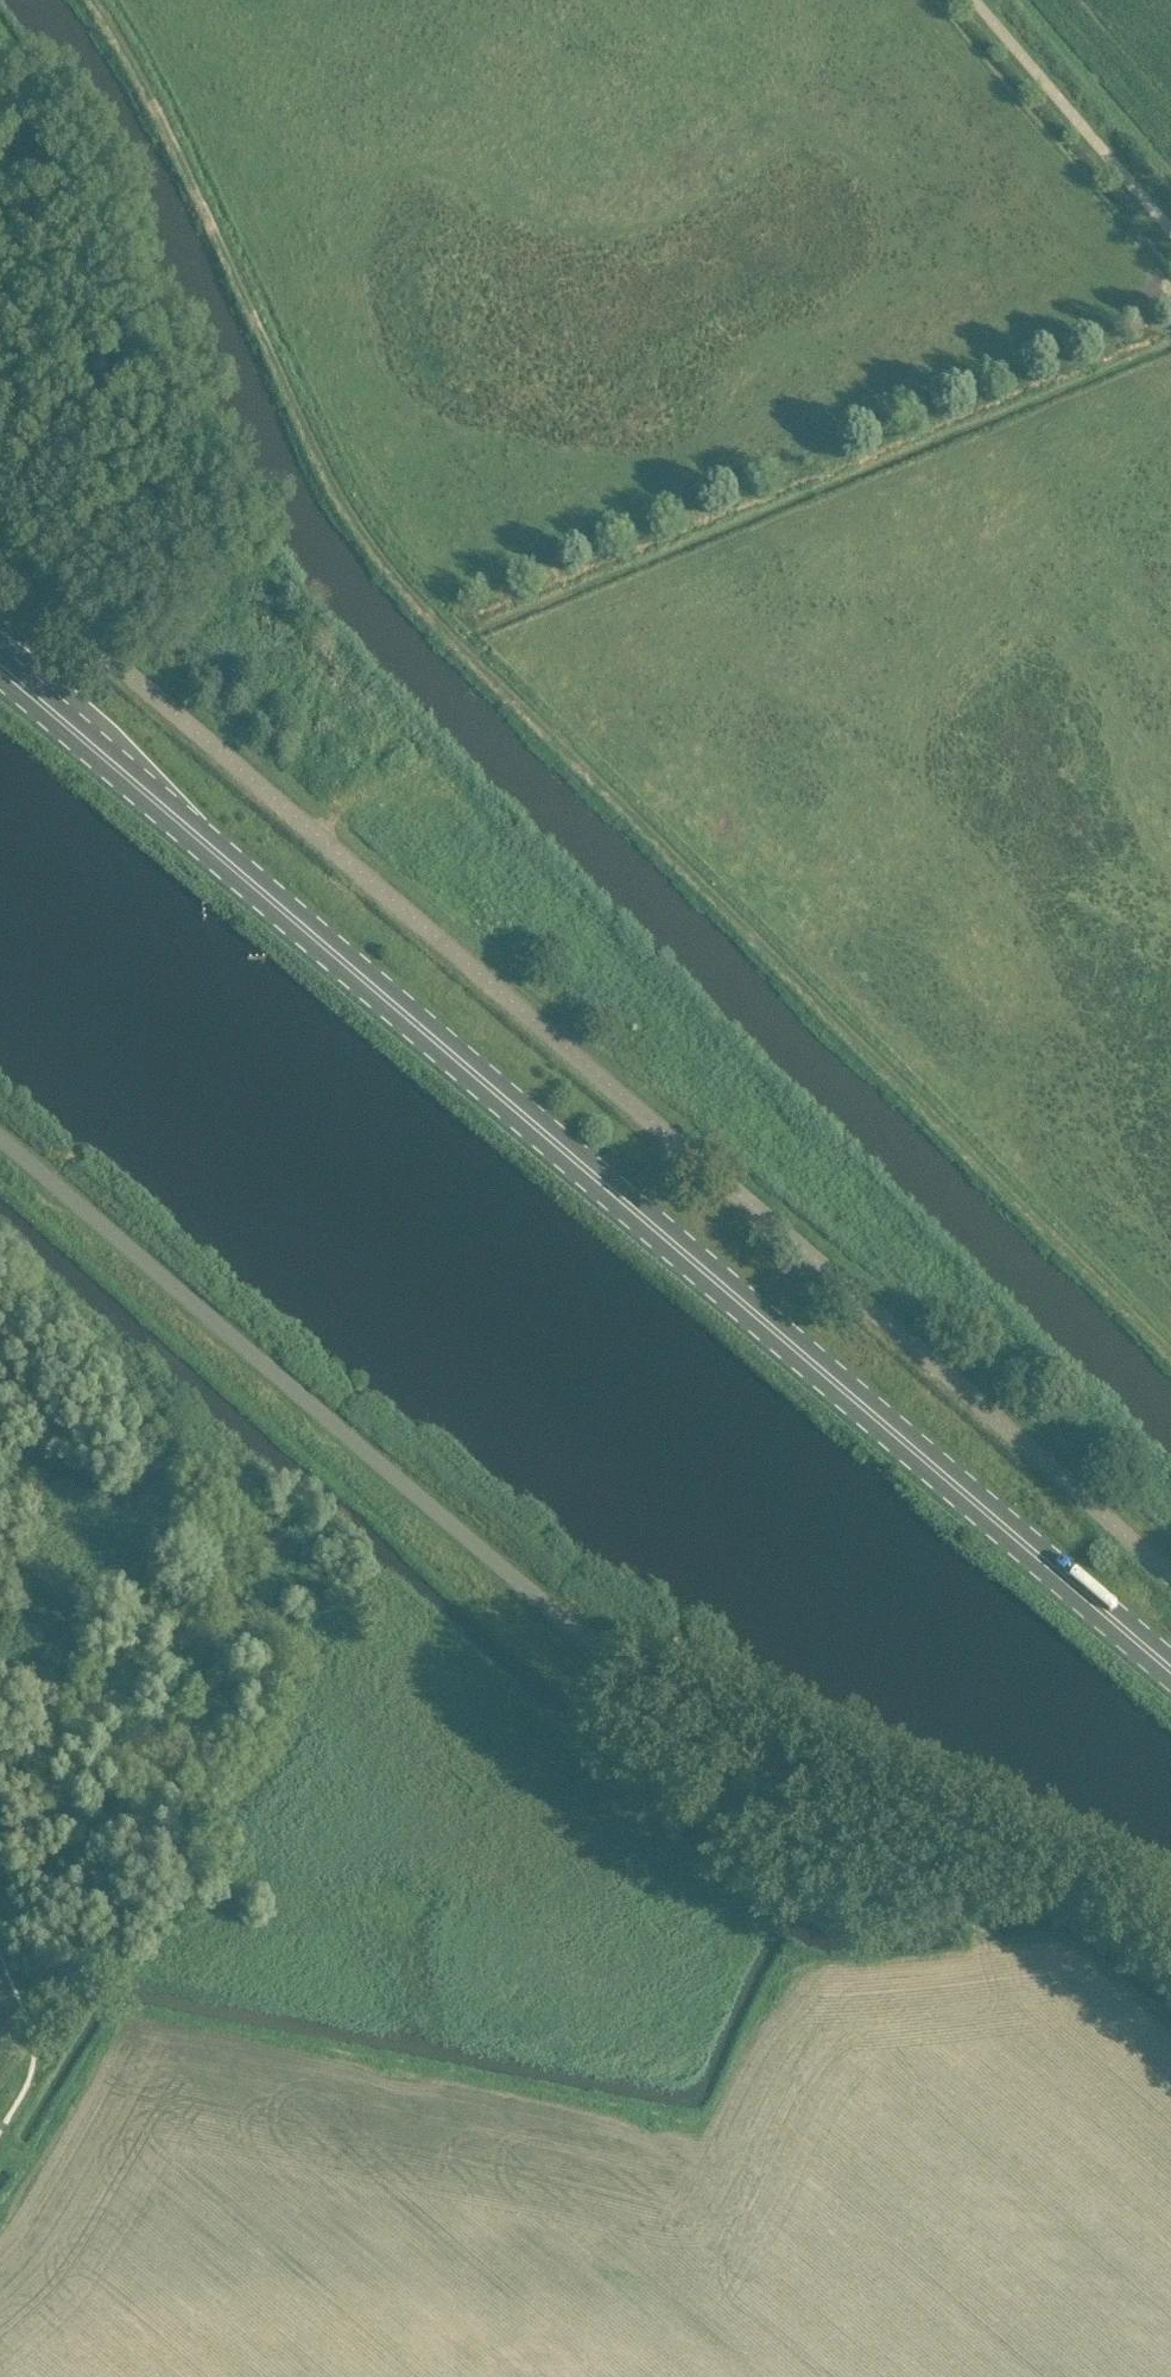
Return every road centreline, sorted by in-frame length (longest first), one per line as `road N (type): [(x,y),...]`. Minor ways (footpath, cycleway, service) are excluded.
road 1 (track): [(98,0),(115,20),(303,432),(361,539),(1170,1356)]
road 2 (unclassified): [(1170,1576),(0,572)]
road 3 (primary): [(1170,1678),(0,677)]
road 4 (unclassified): [(1170,1956),(1085,1892),(627,1685),(0,1148)]

